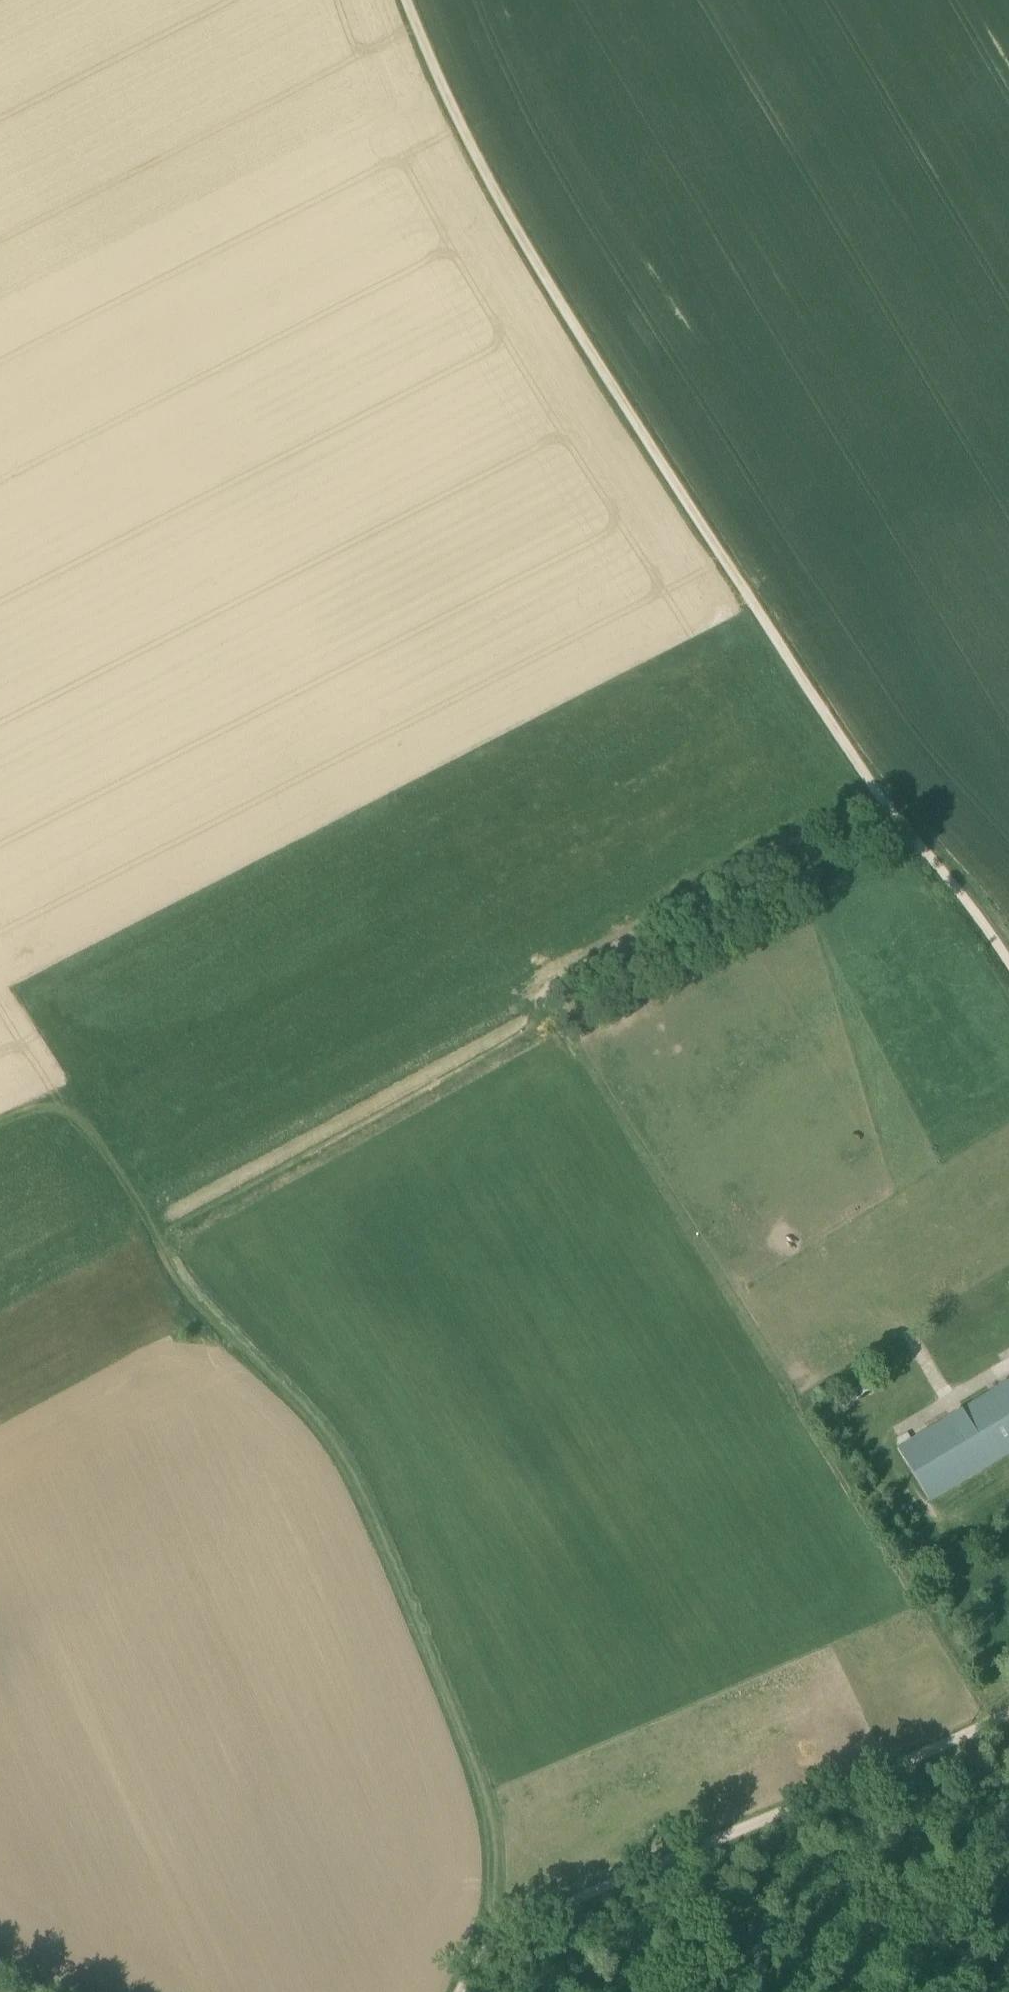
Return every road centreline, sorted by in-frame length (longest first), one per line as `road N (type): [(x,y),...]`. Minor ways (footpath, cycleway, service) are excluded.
road 1 (track): [(1008,960),(886,794),(506,218),(407,0)]
road 2 (track): [(499,1935),(506,1865),(364,1490),(309,1411),(206,1312),(99,1127),(58,1104),(0,1123)]
road 3 (track): [(1008,1711),(499,1935),(461,1991)]

